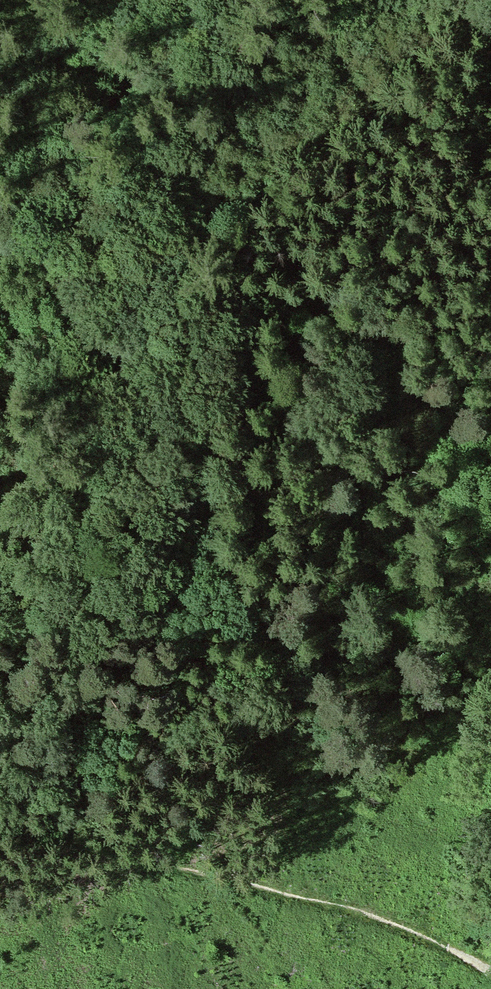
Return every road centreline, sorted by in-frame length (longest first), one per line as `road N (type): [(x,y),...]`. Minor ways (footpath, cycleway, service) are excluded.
road 1 (motorway): [(490,19),(0,570)]
road 2 (motorway): [(0,709),(490,164)]
road 3 (track): [(0,837),(134,852),(386,911),(468,988)]

